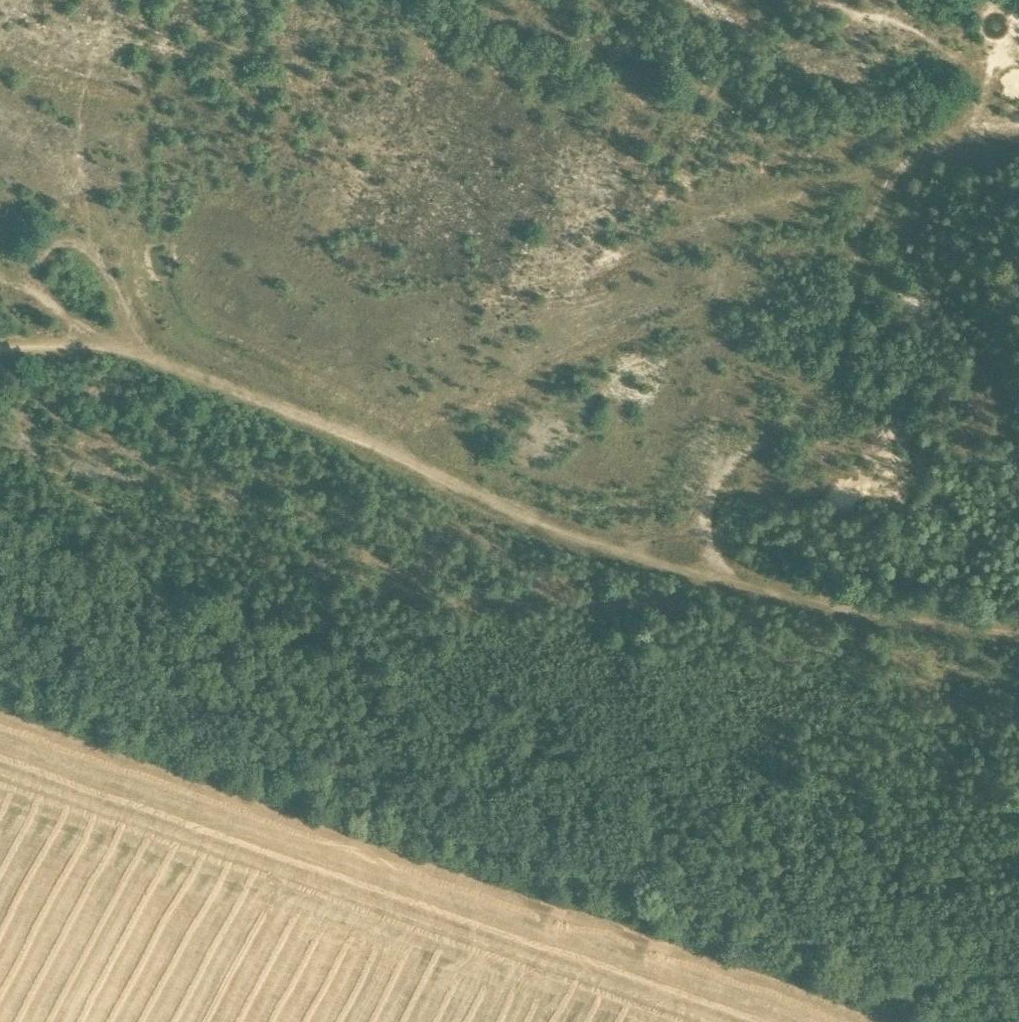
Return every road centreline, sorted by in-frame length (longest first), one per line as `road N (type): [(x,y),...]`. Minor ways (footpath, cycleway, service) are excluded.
road 1 (track): [(103,354),(133,357),(407,461),(596,552),(688,580),(1018,638)]
road 2 (track): [(103,354),(98,339),(47,314),(38,272),(53,248),(71,244),(105,268),(128,304),(133,357)]

